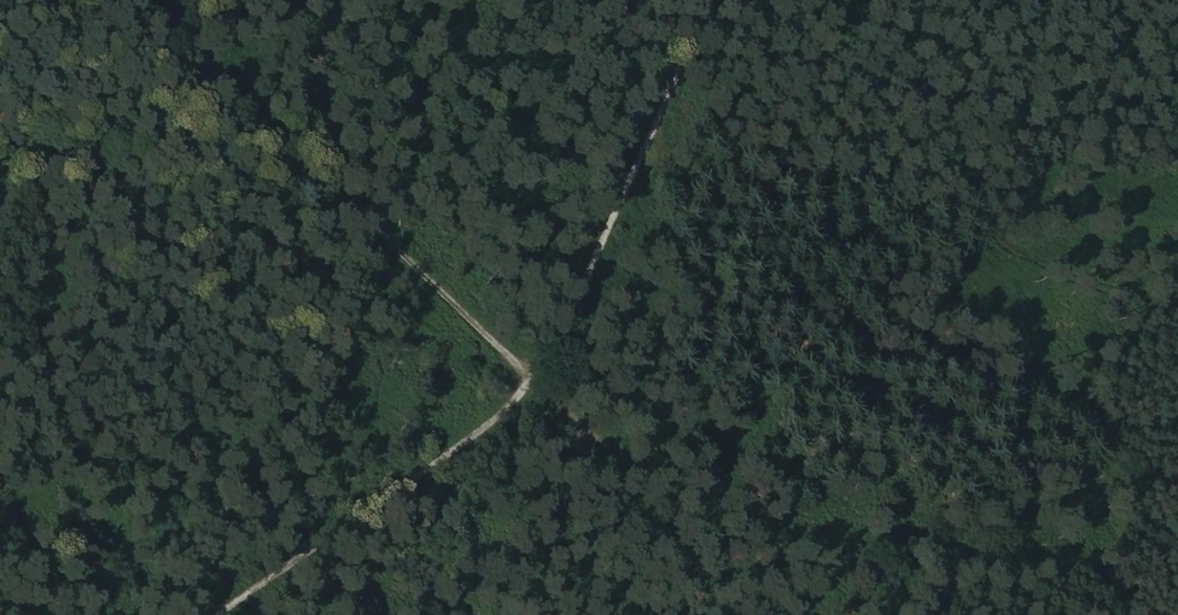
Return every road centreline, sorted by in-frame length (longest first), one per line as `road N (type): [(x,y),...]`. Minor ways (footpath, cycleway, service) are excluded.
road 1 (track): [(146,0),(514,359),(522,394)]
road 2 (track): [(731,0),(587,312),(522,394)]
road 3 (track): [(522,394),(355,529),(225,614)]
road 4 (track): [(522,394),(757,614)]

